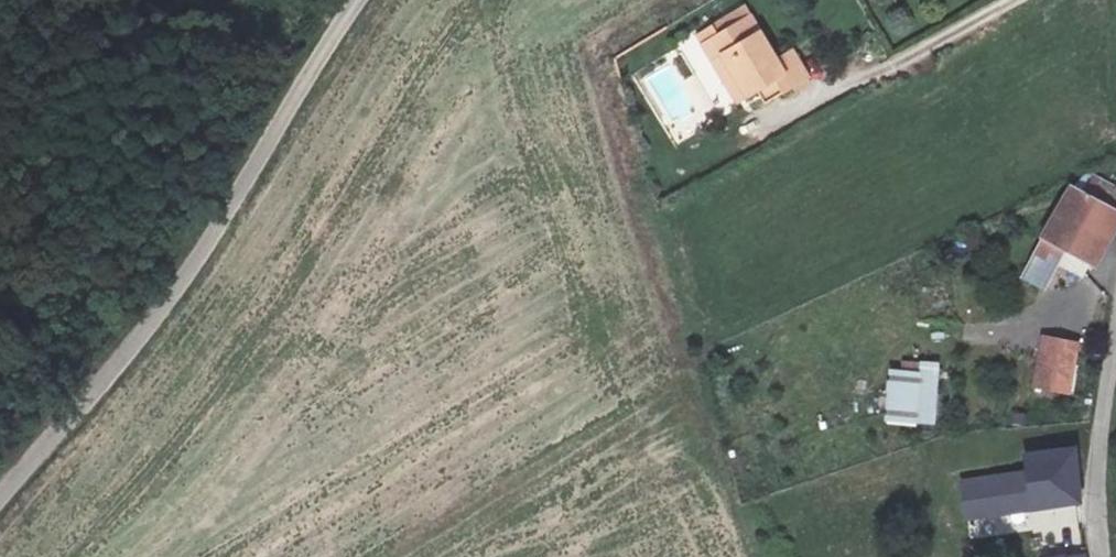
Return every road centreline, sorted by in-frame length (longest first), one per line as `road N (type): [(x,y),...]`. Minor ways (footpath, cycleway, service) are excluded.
road 1 (unclassified): [(357,0),(174,297),(0,498)]
road 2 (unclassified): [(1102,556),(1099,453),(1115,348)]

